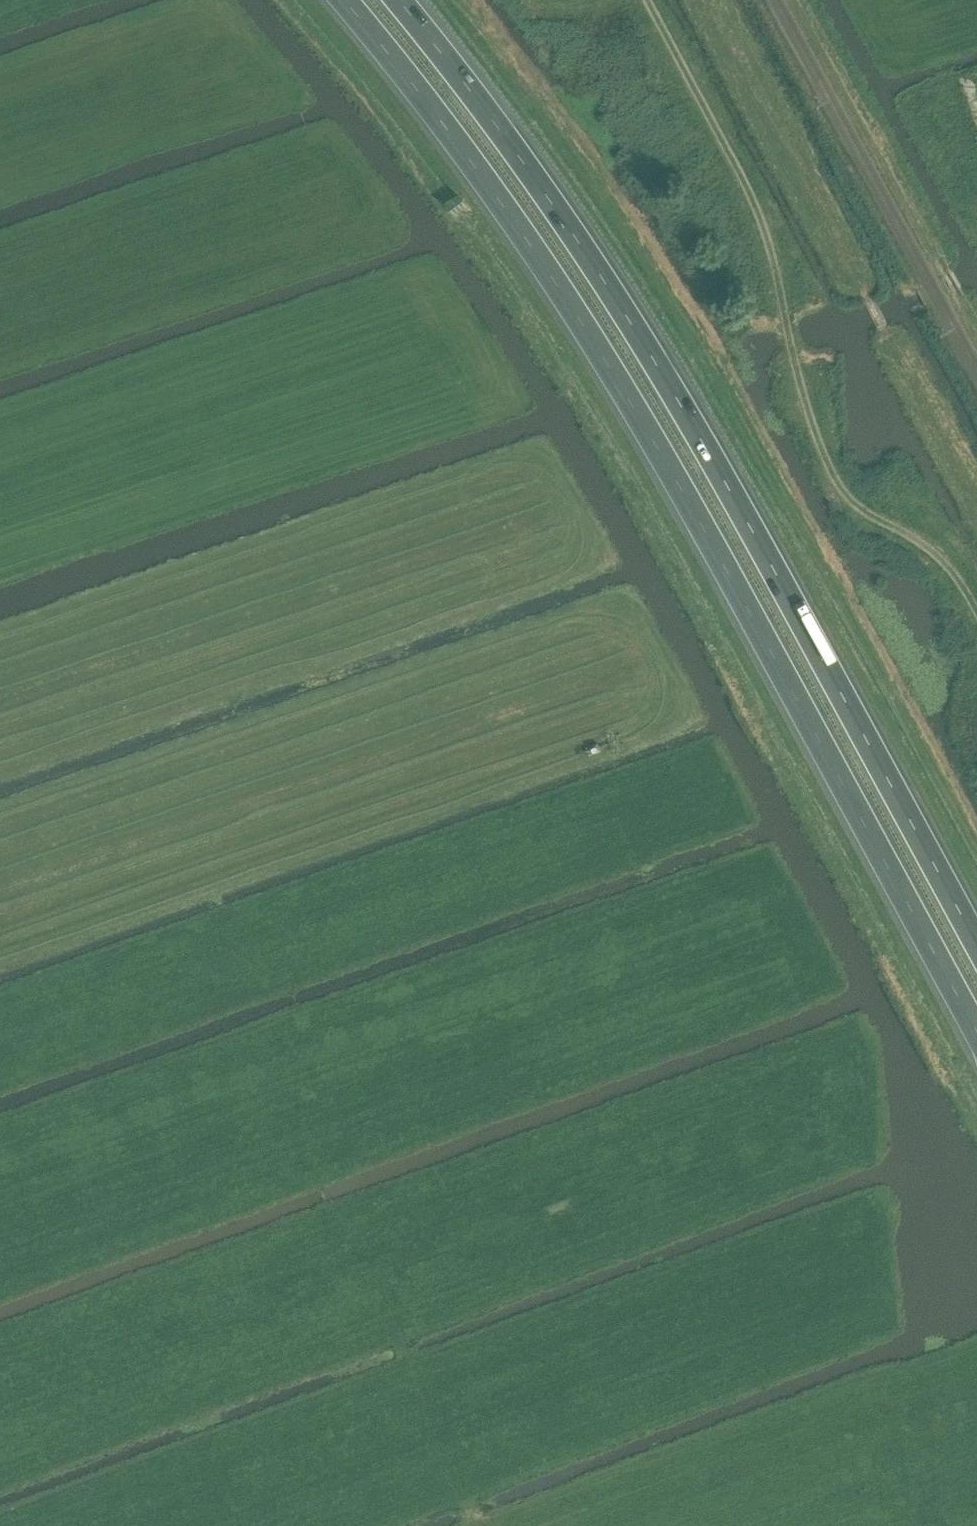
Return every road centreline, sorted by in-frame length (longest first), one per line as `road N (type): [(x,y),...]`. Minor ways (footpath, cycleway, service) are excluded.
road 1 (trunk): [(339,0),(566,294),(976,1027)]
road 2 (trunk): [(976,943),(594,264),(398,0)]
road 3 (track): [(976,630),(930,549),(854,505),(825,463),(779,258),(646,0)]

